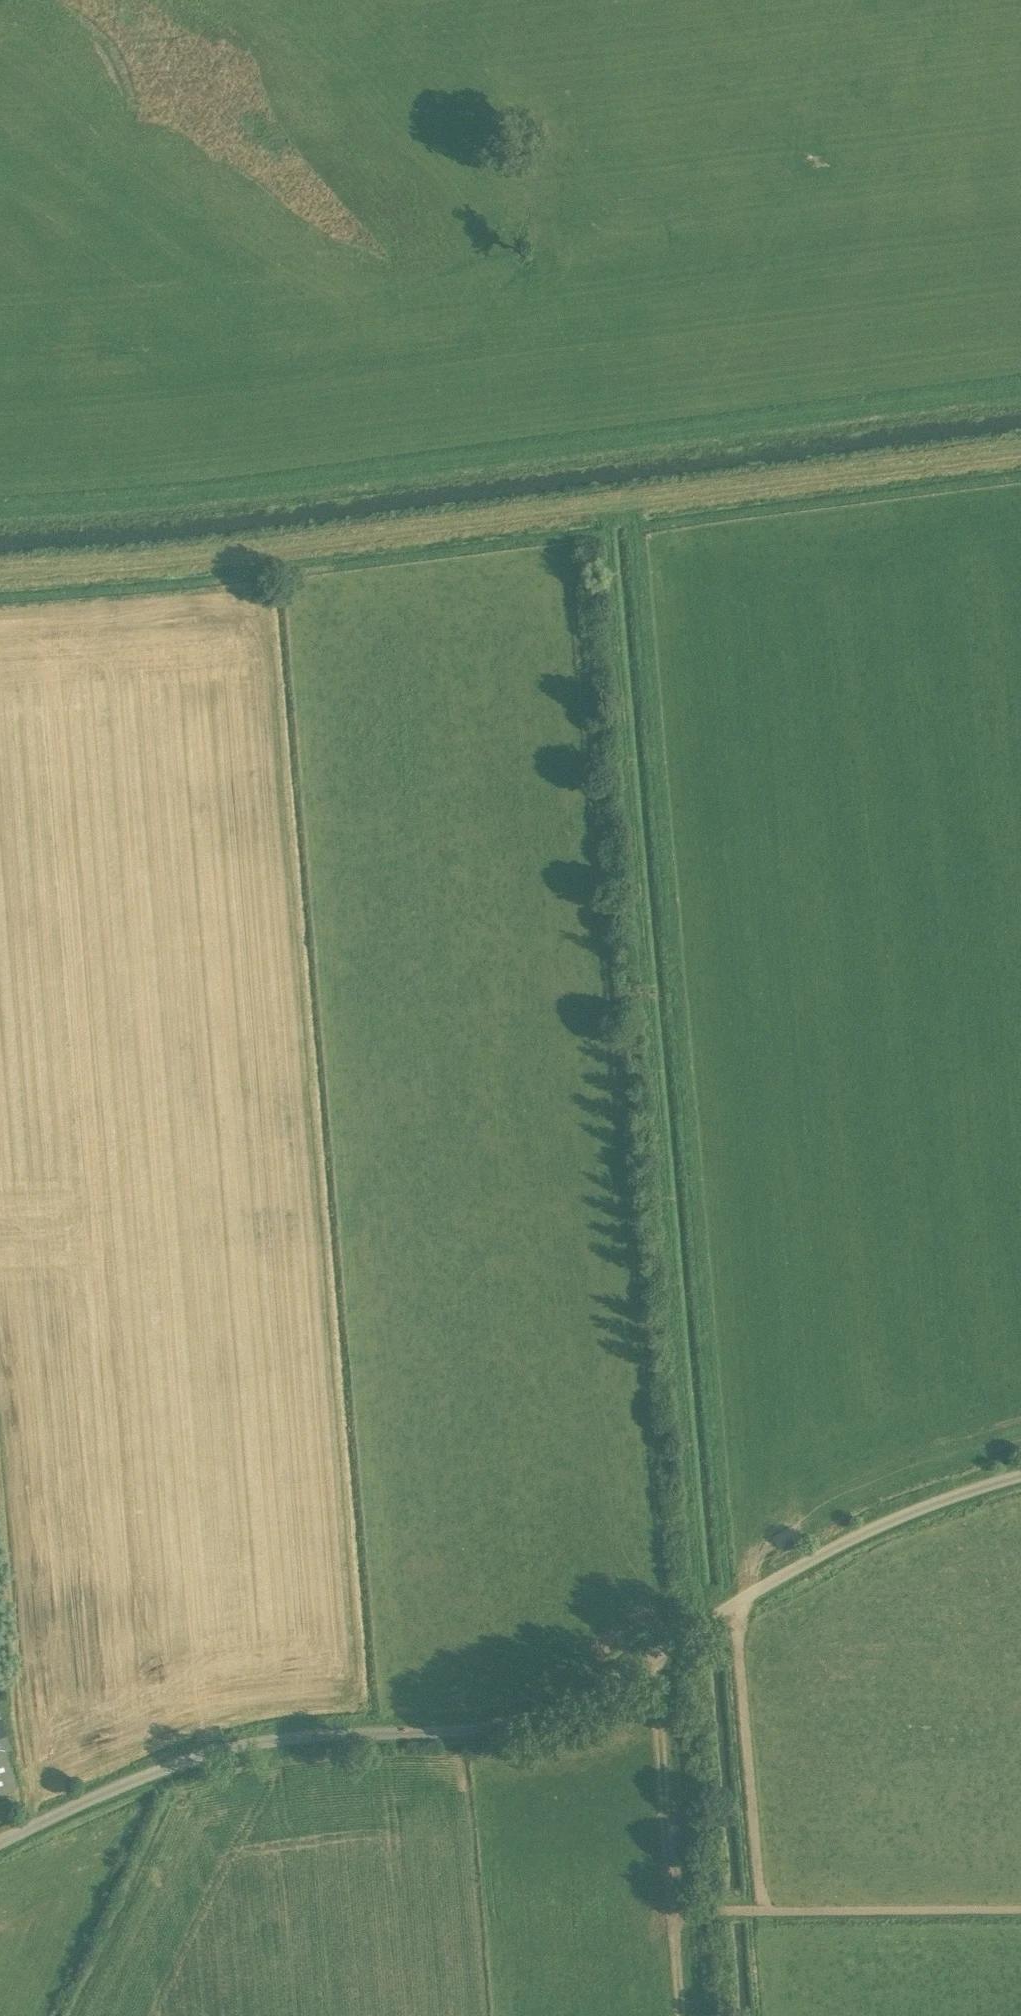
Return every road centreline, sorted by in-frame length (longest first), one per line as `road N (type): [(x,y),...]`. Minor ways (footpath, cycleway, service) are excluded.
road 1 (unclassified): [(1020,1473),(960,1490),(790,1571),(581,1698),(534,1718),(266,1736),(148,1774),(0,1842)]

